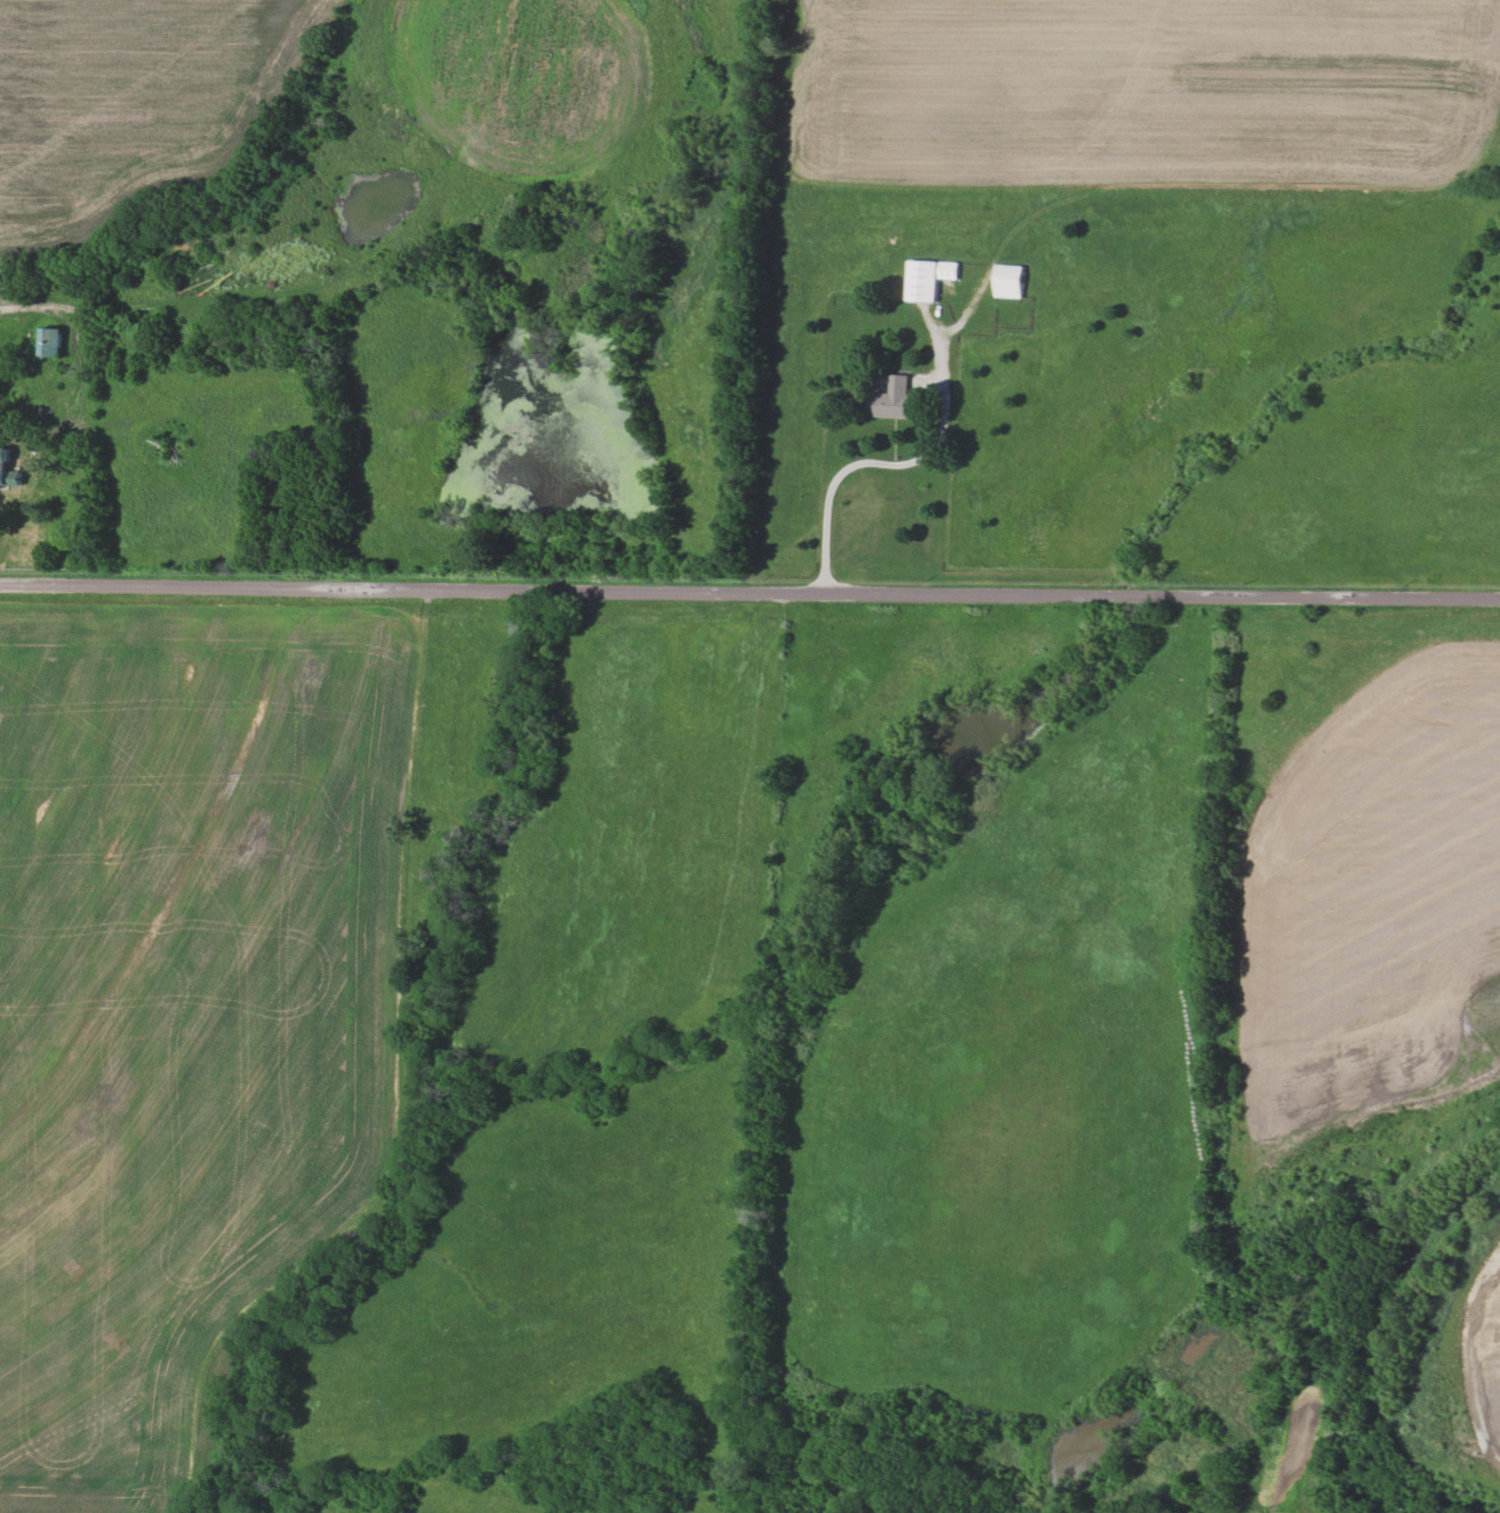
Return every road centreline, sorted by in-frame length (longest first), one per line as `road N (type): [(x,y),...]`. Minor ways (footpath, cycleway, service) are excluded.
road 1 (residential): [(1499,601),(0,592)]
road 2 (track): [(0,309),(85,312),(221,300),(313,288),(341,275),(394,241),(467,148),(500,0)]
road 3 (track): [(937,343),(972,308),(1008,235),(1071,205),(1439,195)]

